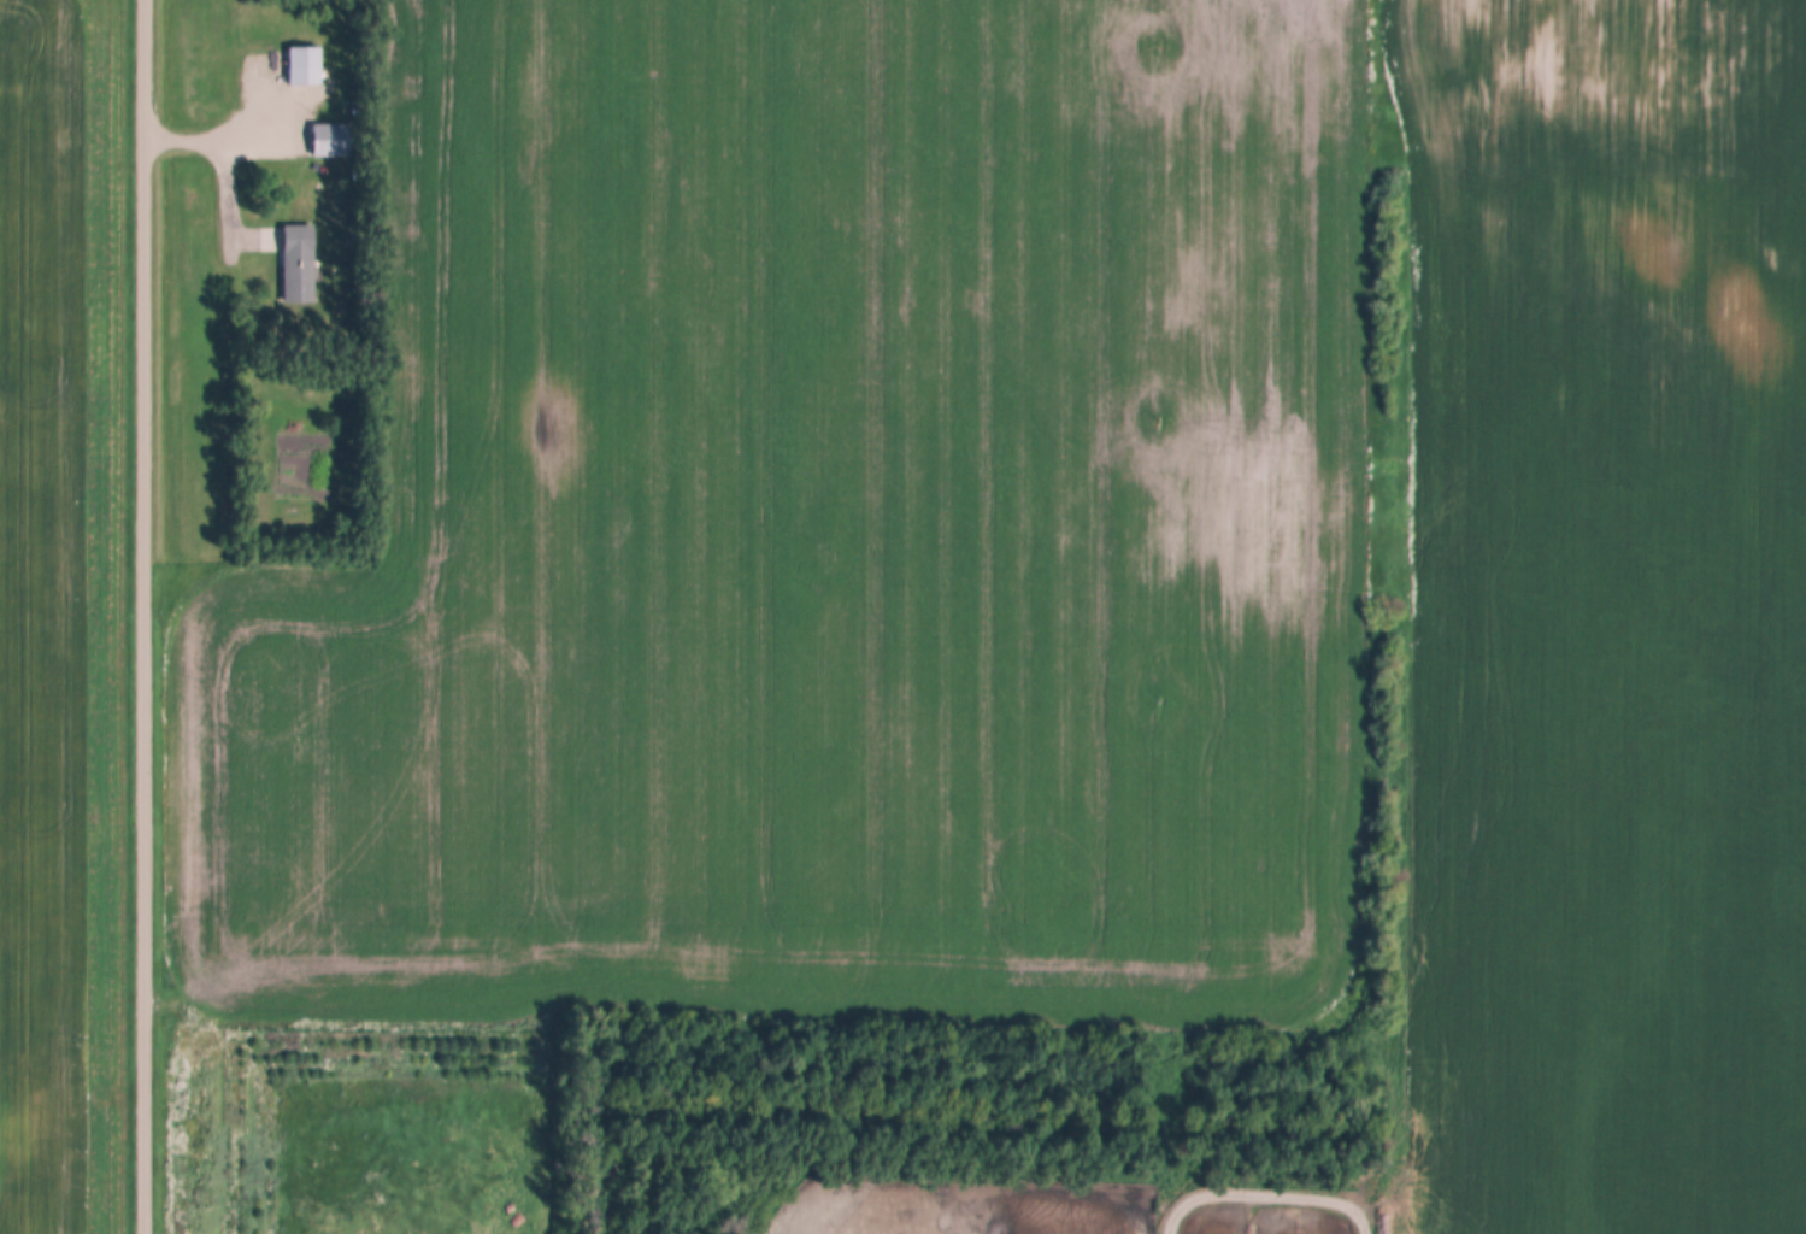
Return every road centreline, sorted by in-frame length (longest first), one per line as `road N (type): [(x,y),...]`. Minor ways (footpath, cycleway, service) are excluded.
road 1 (residential): [(145,1233),(147,0)]

